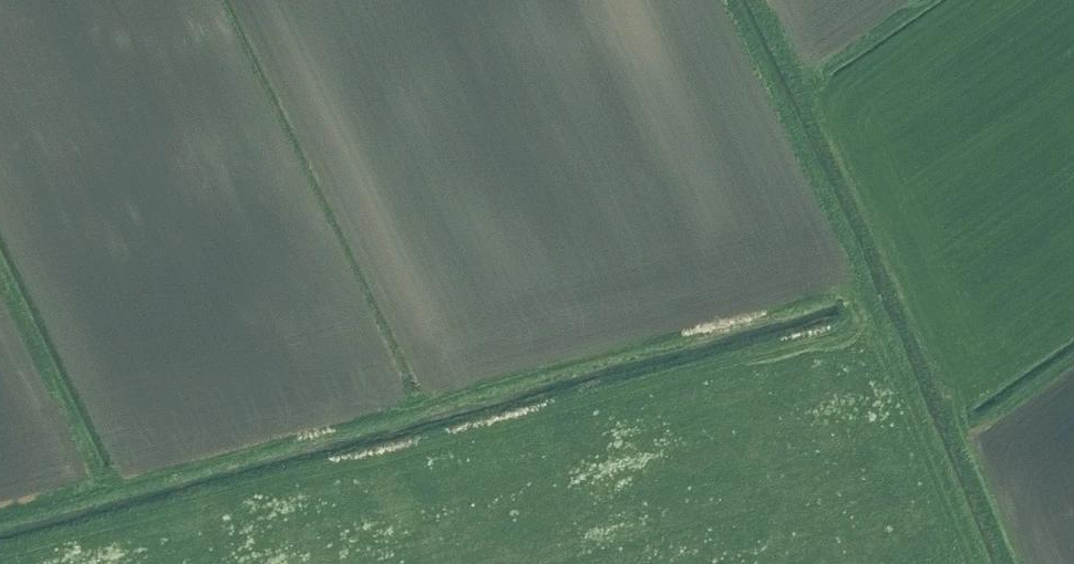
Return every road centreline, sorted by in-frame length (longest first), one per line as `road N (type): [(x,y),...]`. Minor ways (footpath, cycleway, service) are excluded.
road 1 (track): [(0,550),(875,316)]

